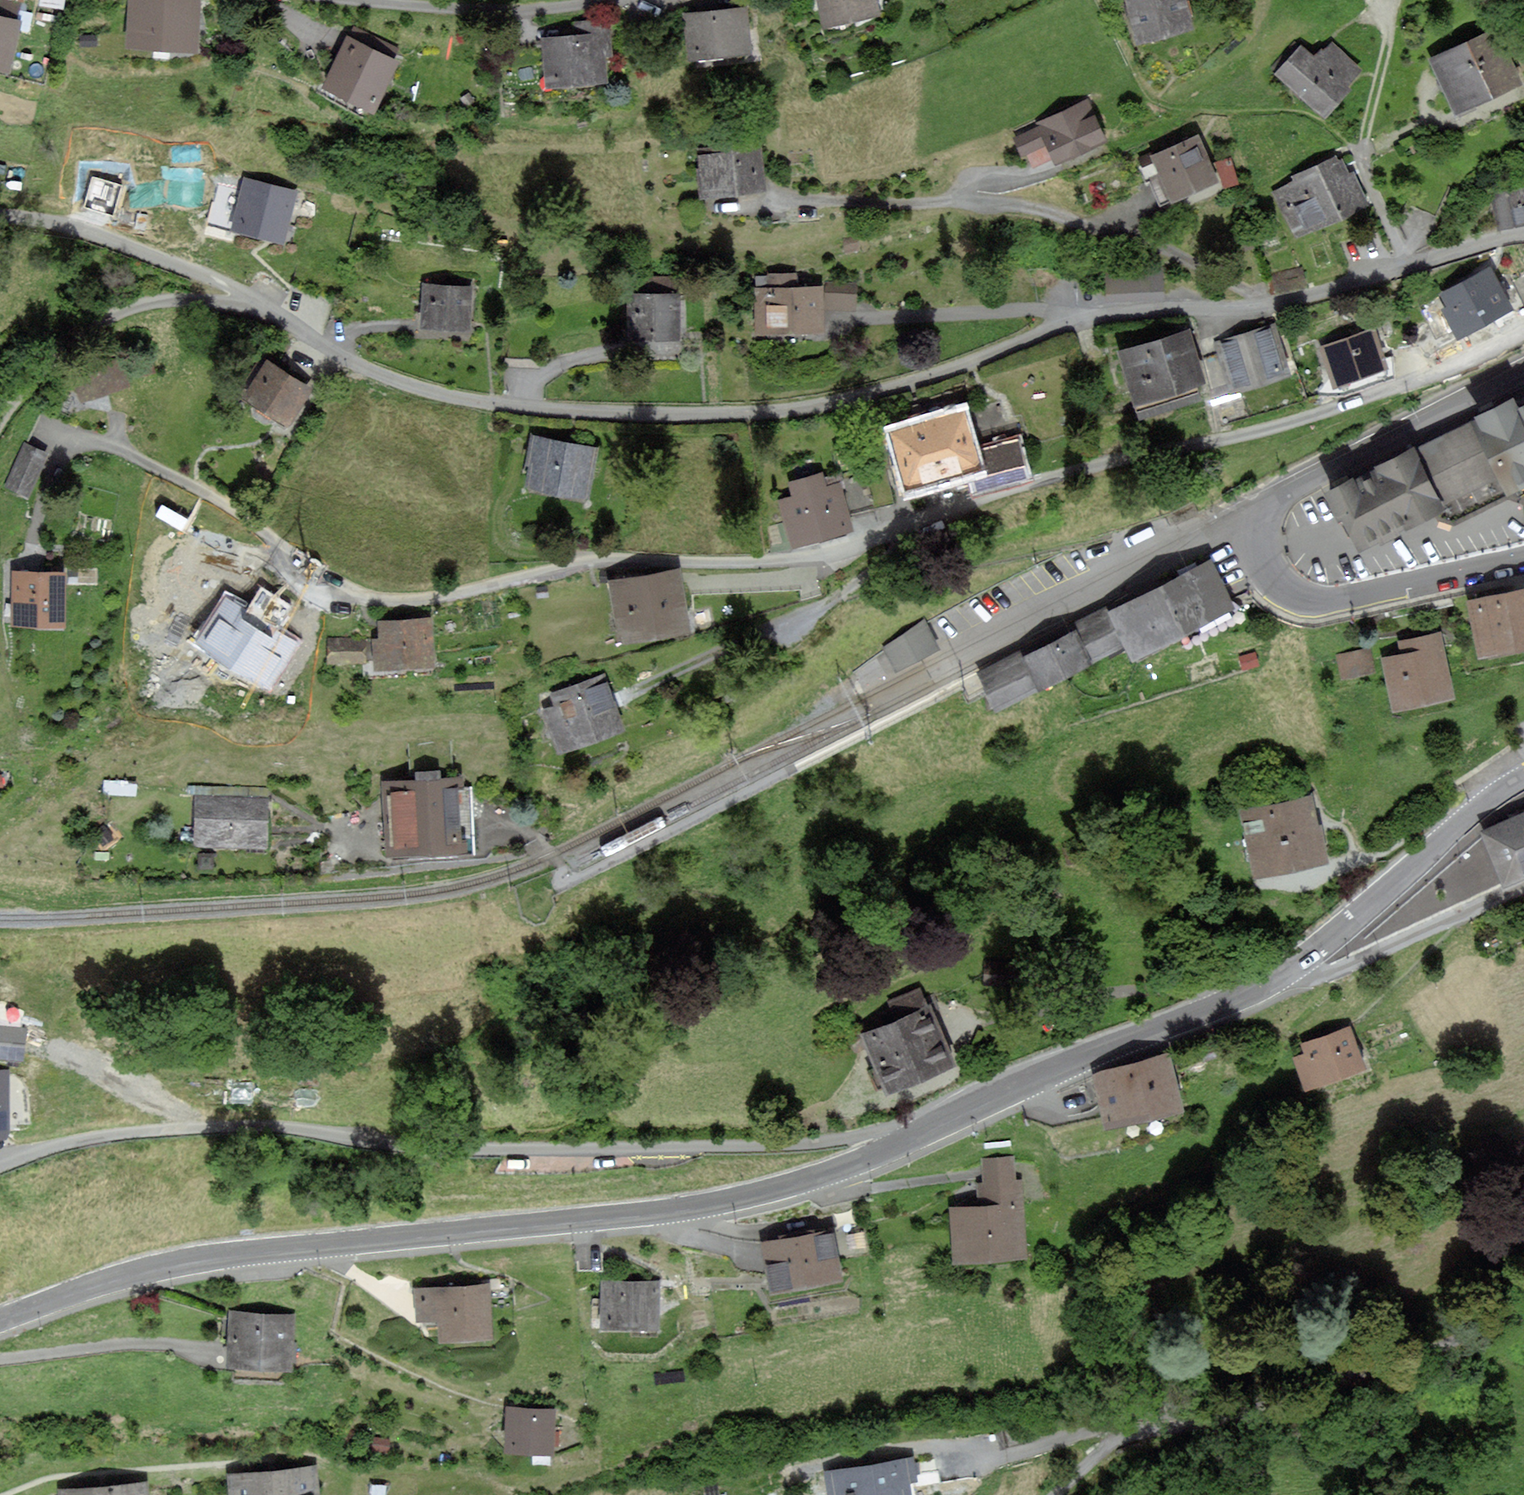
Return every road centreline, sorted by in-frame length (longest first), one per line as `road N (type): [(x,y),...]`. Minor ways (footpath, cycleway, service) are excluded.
road 1 (residential): [(1523,335),(1391,390),(902,521),(829,555),(570,564),(460,597),(377,603),(211,496),(69,442)]
road 2 (residential): [(1275,310),(1102,312),(904,386),(811,405),(664,416),(418,389),(348,359),(259,305)]
road 3 (secondary): [(935,1124),(843,1167),(714,1202),(196,1260),(0,1319)]
road 4 (residential): [(935,1124),(810,1144),(620,1150),(422,1146),(225,1126),(103,1135),(0,1166)]
road 5 (secondary): [(1523,369),(1295,483),(1268,509),(1260,535),(1277,579),(1319,600),(1523,560)]
road 6 (residential): [(1275,310),(1113,235),(1019,208),(722,203)]
road 7 (residential): [(1057,1494),(1134,1436),(1432,1353),(1523,1309)]
road 8 (secondary): [(1285,973),(935,1124)]
road 9 (track): [(908,547),(857,583),(630,693)]
road 10 (secondary): [(1523,779),(1285,973)]
road 11 (residential): [(259,305),(176,300),(107,319),(43,372),(0,425)]
road 12 (residential): [(638,0),(515,18),(356,0)]
road 13 (residential): [(259,305),(225,283),(65,226),(0,213)]
road 14 (track): [(1416,264),(1401,251),(1363,162),(1388,42),(1385,15)]
road 15 (residential): [(1523,234),(1275,310)]
road 16 (residential): [(1285,973),(1322,976),(1523,888)]
road 17 (track): [(0,1361),(127,1344),(164,1343),(197,1354)]

